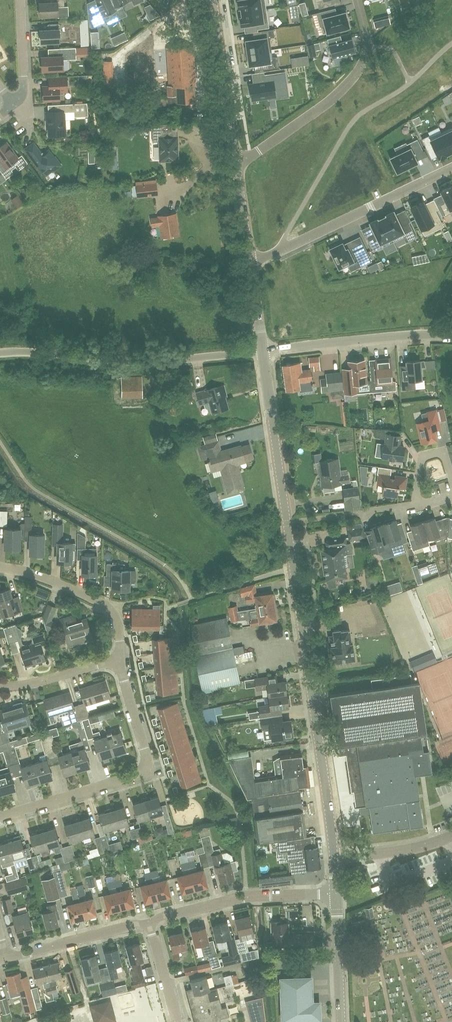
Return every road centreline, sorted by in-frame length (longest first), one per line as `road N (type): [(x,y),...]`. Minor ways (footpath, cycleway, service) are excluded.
road 1 (tertiary): [(334,858),(264,351)]
road 2 (residential): [(0,819),(137,776),(145,755),(118,659)]
road 3 (unclassified): [(0,353),(158,361),(264,351)]
road 4 (residential): [(236,166),(358,71),(366,48),(359,0)]
road 5 (residential): [(250,262),(451,170)]
road 6 (residential): [(149,921),(247,898),(335,896)]
road 7 (residential): [(264,351),(451,335)]
road 8 (tertiary): [(236,166),(212,0)]
road 9 (residential): [(118,659),(109,608),(0,569)]
road 10 (residential): [(4,959),(149,921)]
road 11 (tertiary): [(341,1021),(335,896)]
road 12 (residential): [(0,687),(118,659)]

